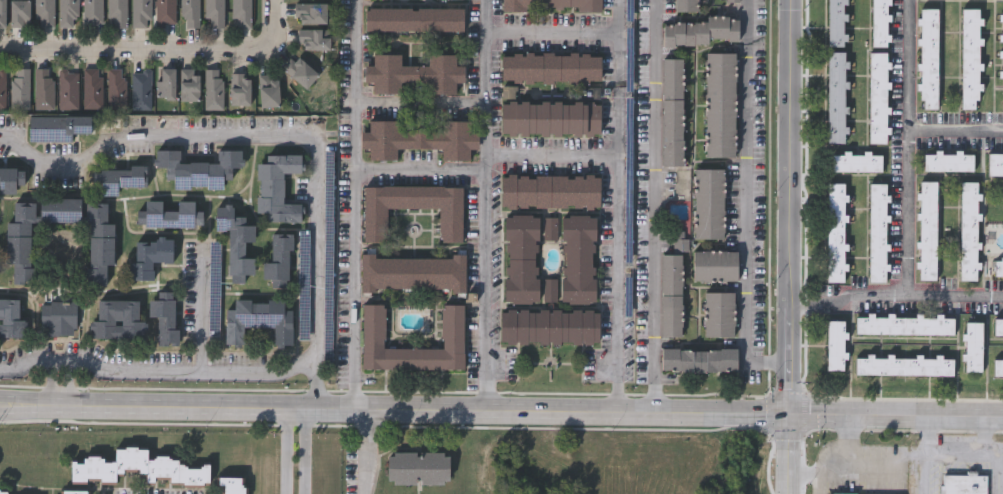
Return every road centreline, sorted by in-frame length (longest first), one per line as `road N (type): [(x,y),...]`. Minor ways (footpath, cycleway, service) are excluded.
road 1 (secondary): [(0,408),(1002,421)]
road 2 (tertiary): [(787,0),(786,493)]
road 3 (residential): [(0,49),(270,49)]

